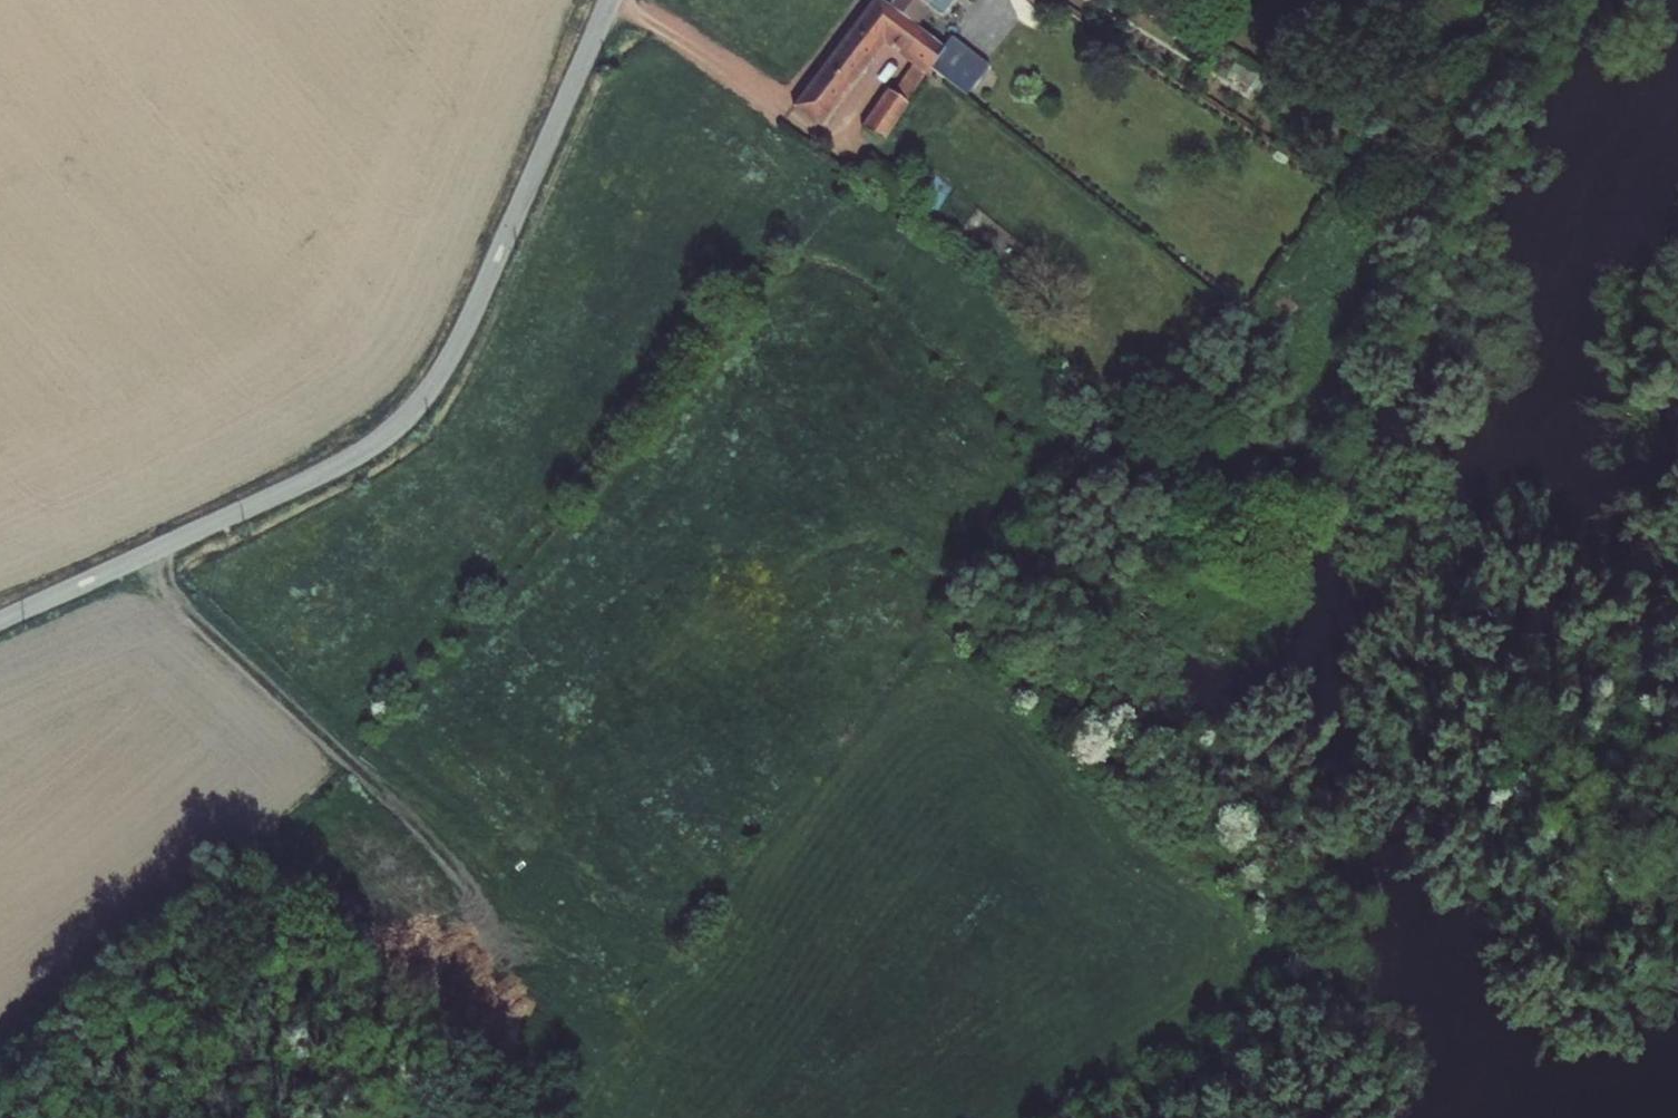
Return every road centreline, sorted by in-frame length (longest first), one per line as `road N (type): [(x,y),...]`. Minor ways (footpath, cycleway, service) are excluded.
road 1 (residential): [(611,0),(460,339),(424,399),(393,429),(323,473),(0,621)]
road 2 (track): [(153,552),(349,760)]

